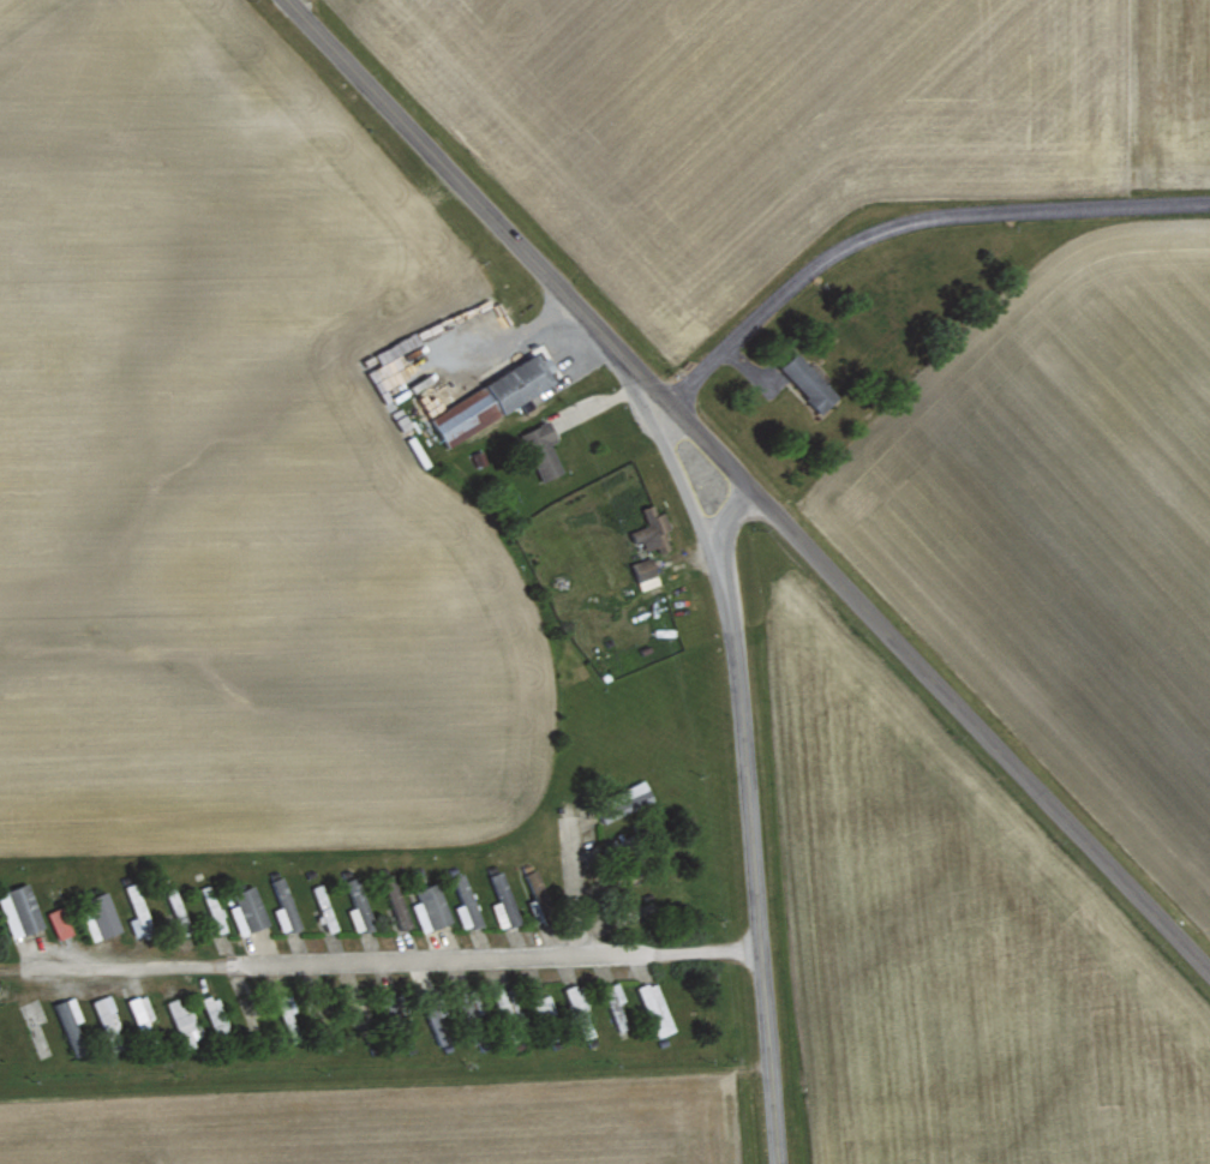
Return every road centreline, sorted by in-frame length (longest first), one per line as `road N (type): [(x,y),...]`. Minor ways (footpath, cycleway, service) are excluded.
road 1 (residential): [(1209,976),(284,0)]
road 2 (residential): [(772,1163),(732,636),(705,536),(661,437),(667,401)]

